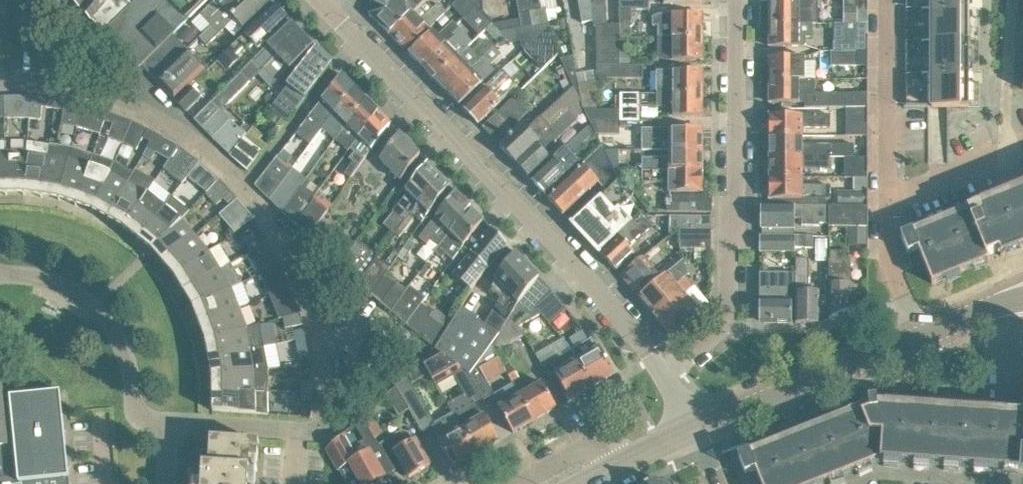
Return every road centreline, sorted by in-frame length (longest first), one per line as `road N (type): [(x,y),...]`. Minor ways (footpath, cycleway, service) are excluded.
road 1 (residential): [(662,374),(542,228),(321,0)]
road 2 (residential): [(662,374),(727,318),(736,0)]
road 3 (residential): [(166,123),(245,186),(289,251),(313,316),(324,412),(310,430),(296,430)]
road 4 (residential): [(169,424),(137,410),(126,354),(96,307),(43,278),(0,273)]
road 5 (unclassified): [(694,429),(922,336)]
road 6 (residential): [(888,196),(888,0)]
road 7 (residential): [(0,84),(108,102),(166,123)]
road 8 (residential): [(166,123),(148,92),(61,0)]
road 9 (residential): [(922,336),(888,258),(888,196)]
road 10 (residential): [(888,196),(1022,144)]
road 11 (residential): [(296,430),(169,424)]

